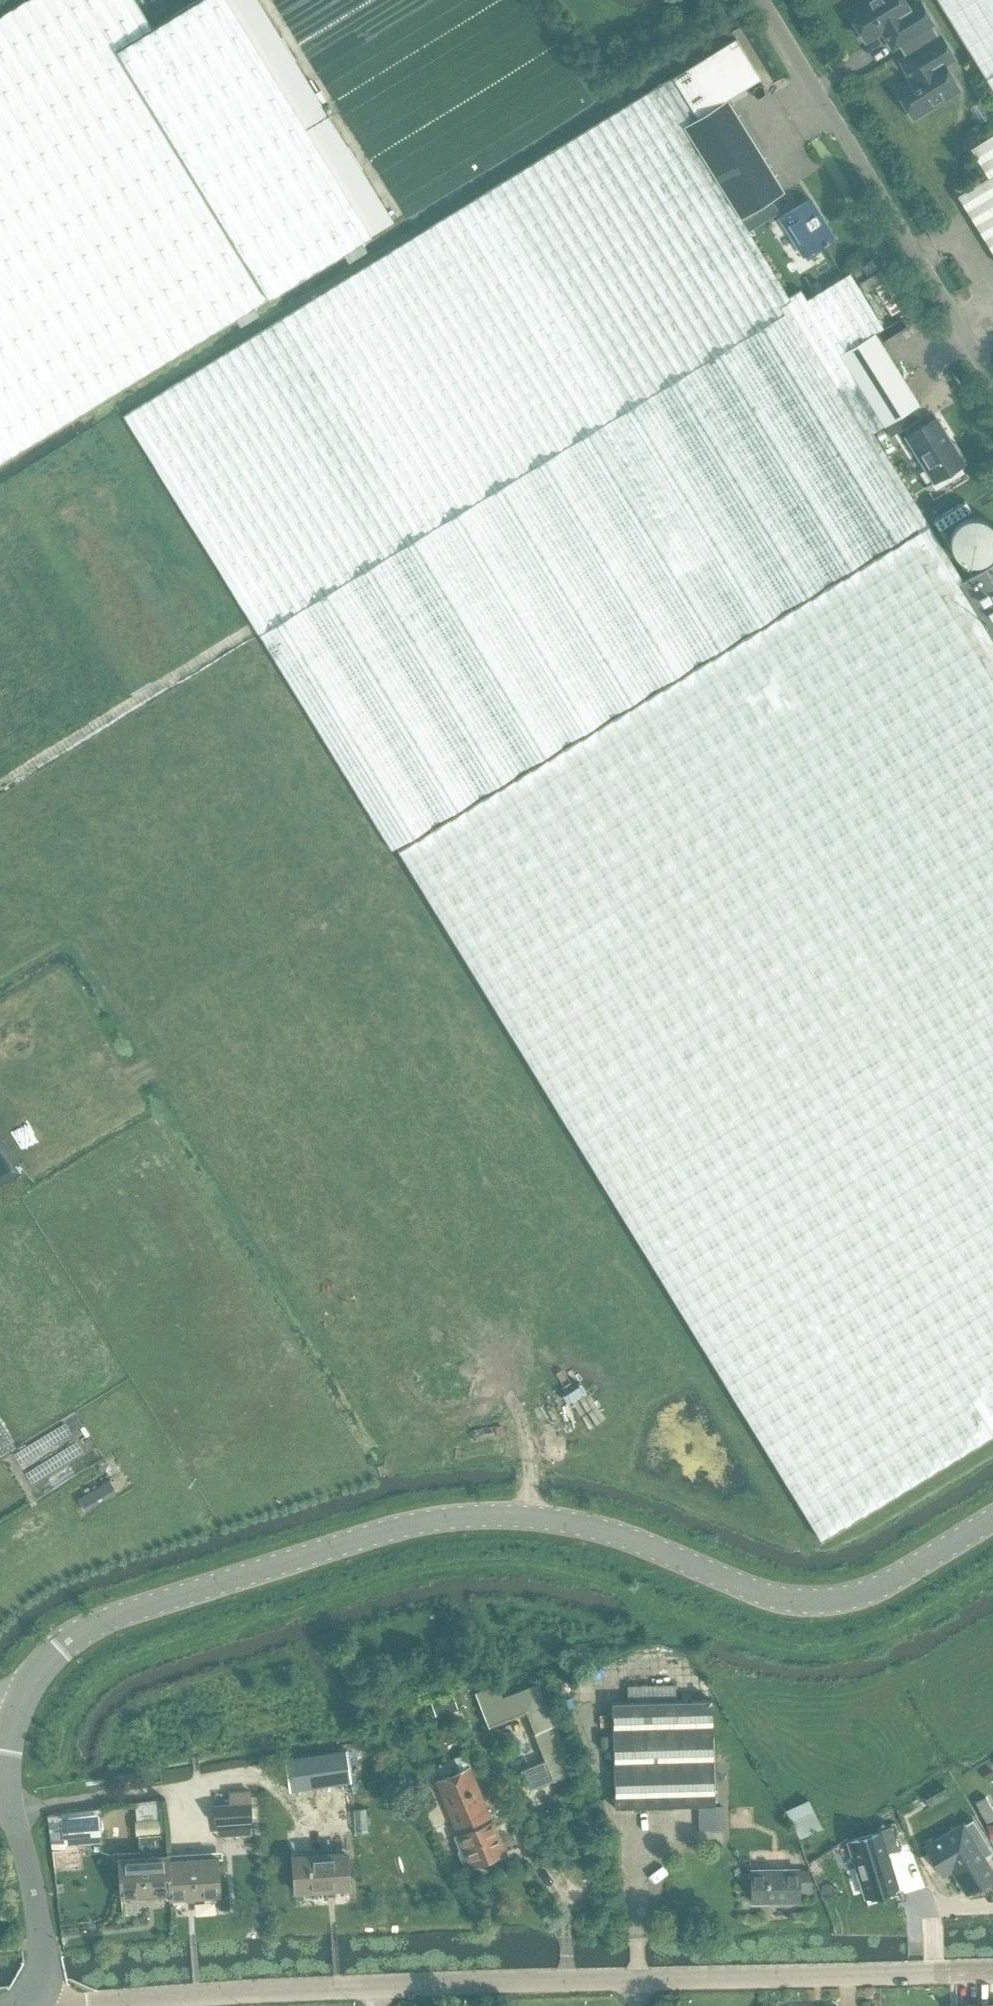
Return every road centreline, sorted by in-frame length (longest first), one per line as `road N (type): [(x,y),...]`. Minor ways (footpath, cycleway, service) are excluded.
road 1 (tertiary): [(992,1522),(878,1587),(821,1603),(764,1596),(578,1524),(439,1520),(100,1625),(62,1646),(16,1706)]
road 2 (residential): [(64,2005),(336,1988),(638,1981)]
road 3 (unclassified): [(992,382),(759,0)]
road 4 (residential): [(992,1972),(638,1981)]
road 5 (tertiary): [(31,2002),(39,1945),(29,1861),(4,1759),(16,1706)]
road 6 (track): [(527,1517),(534,1459),(507,1398)]

